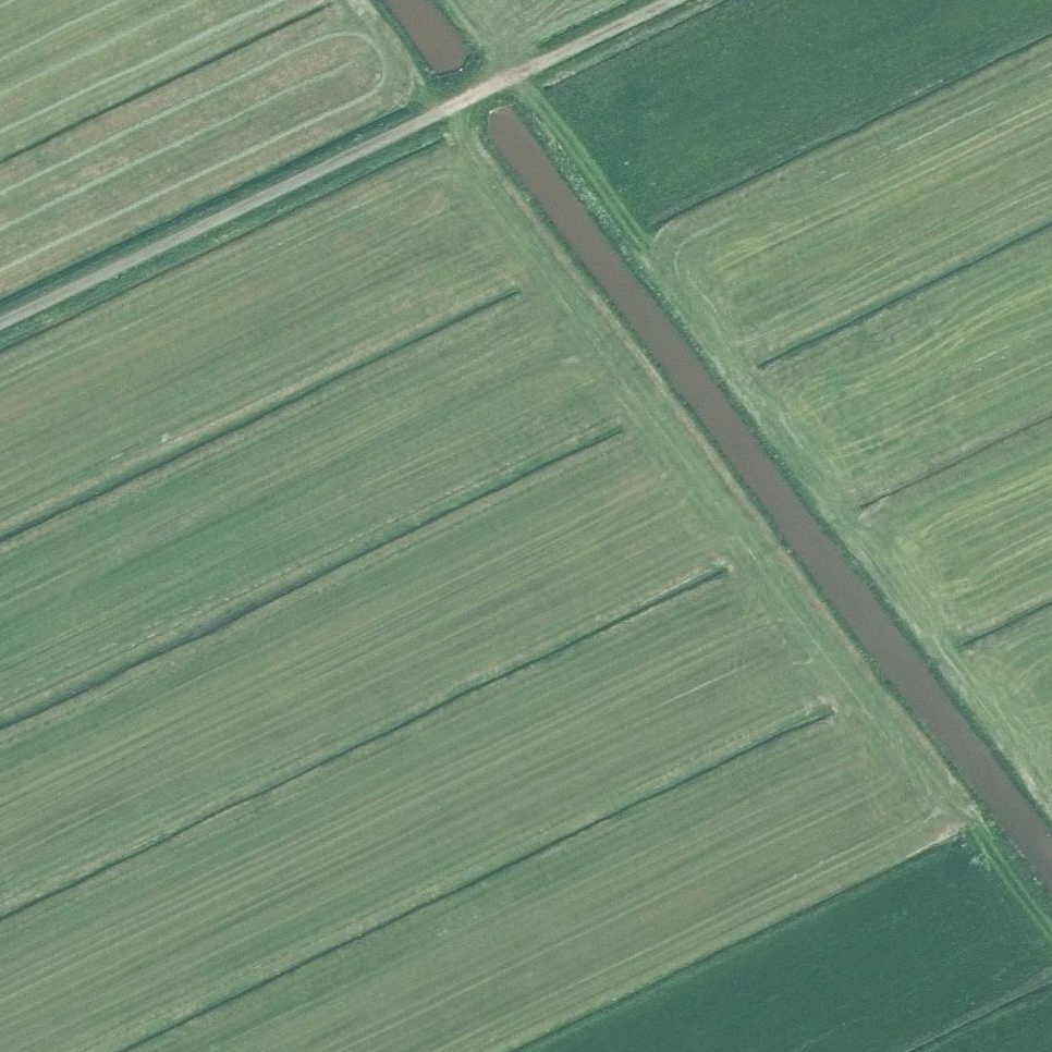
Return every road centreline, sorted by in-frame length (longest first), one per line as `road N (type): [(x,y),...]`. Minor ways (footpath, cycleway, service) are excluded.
road 1 (track): [(0,321),(671,0)]

